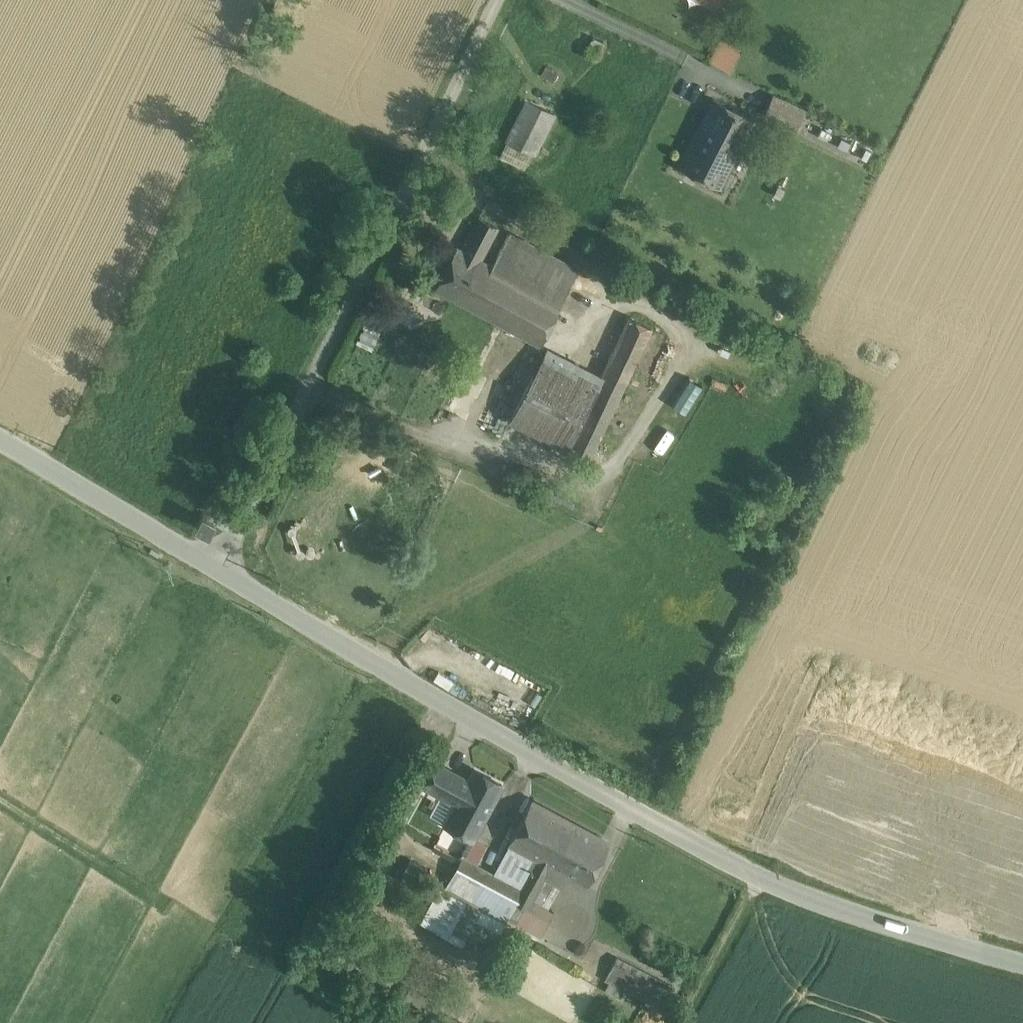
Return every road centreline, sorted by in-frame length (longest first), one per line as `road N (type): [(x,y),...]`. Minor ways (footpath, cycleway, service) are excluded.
road 1 (tertiary): [(220,570),(752,875),(1022,963)]
road 2 (unclassified): [(499,0),(220,570)]
road 3 (tertiary): [(0,439),(220,570)]

